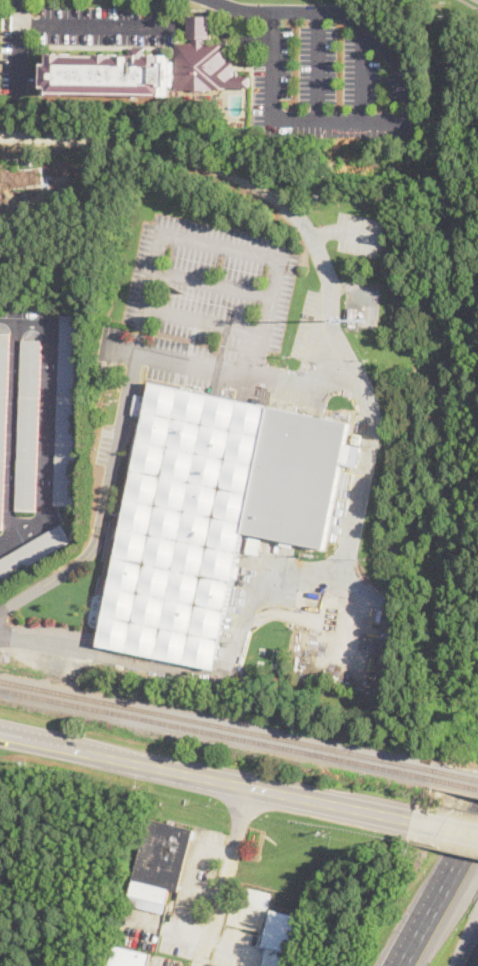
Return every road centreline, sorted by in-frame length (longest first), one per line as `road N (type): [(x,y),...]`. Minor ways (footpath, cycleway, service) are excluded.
road 1 (residential): [(0,608),(88,550),(140,347)]
road 2 (primary): [(248,785),(0,733)]
road 3 (residential): [(248,785),(206,965)]
road 4 (primary): [(424,819),(248,785)]
road 5 (motorway): [(477,826),(401,965)]

